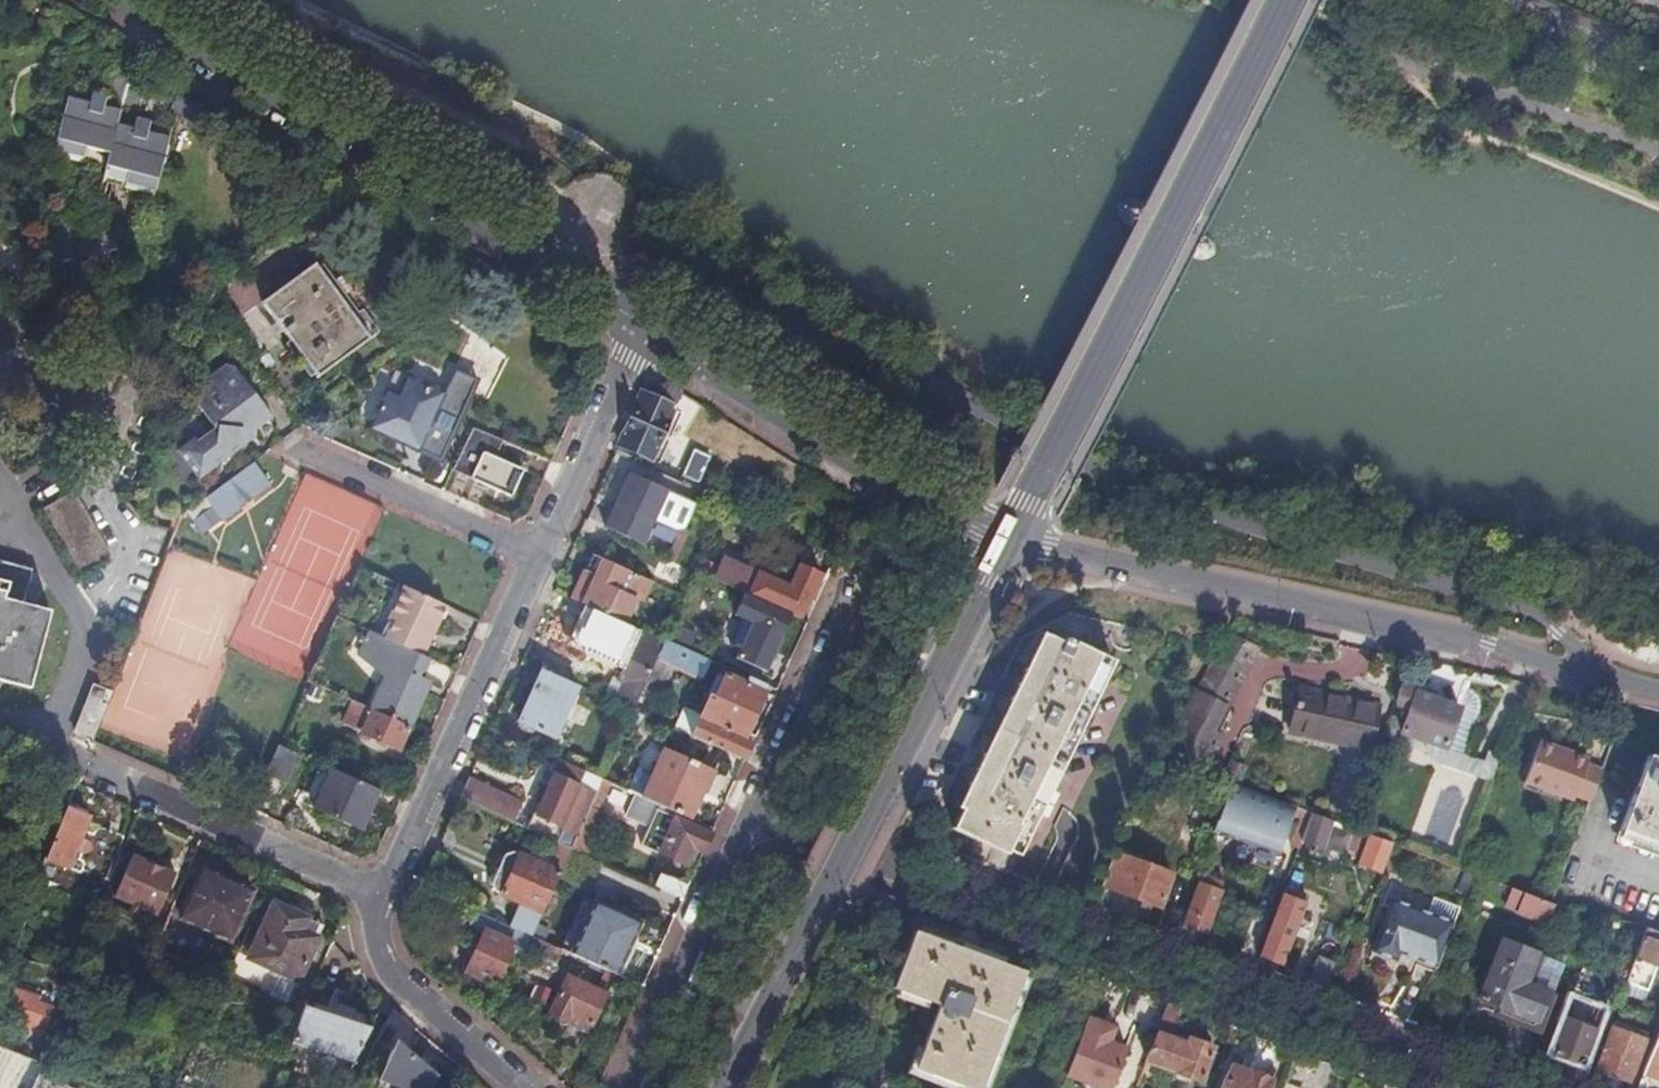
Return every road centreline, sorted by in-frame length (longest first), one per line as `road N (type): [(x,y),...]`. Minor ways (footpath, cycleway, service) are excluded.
road 1 (unclassified): [(1593,671),(1557,629),(1500,599),(1144,489),(672,273),(641,269),(591,292)]
road 2 (residential): [(759,808),(1492,1087)]
road 3 (secondary): [(732,1087),(1011,545)]
road 4 (secondary): [(1011,545),(1282,0)]
road 5 (residential): [(1593,671),(1011,545)]
road 6 (tertiary): [(591,292),(128,0)]
road 7 (tertiary): [(1011,545),(946,514),(644,325)]
road 8 (residential): [(540,554),(382,900)]
road 9 (residential): [(382,900),(91,763)]
road 10 (residential): [(632,1087),(759,808)]
road 11 (residential): [(540,554),(302,452)]
road 12 (residential): [(644,325),(540,554)]
road 13 (residential): [(382,900),(380,954),(510,1087)]
road 14 (residential): [(759,808),(853,591)]
road 15 (residential): [(1485,0),(1658,79)]

